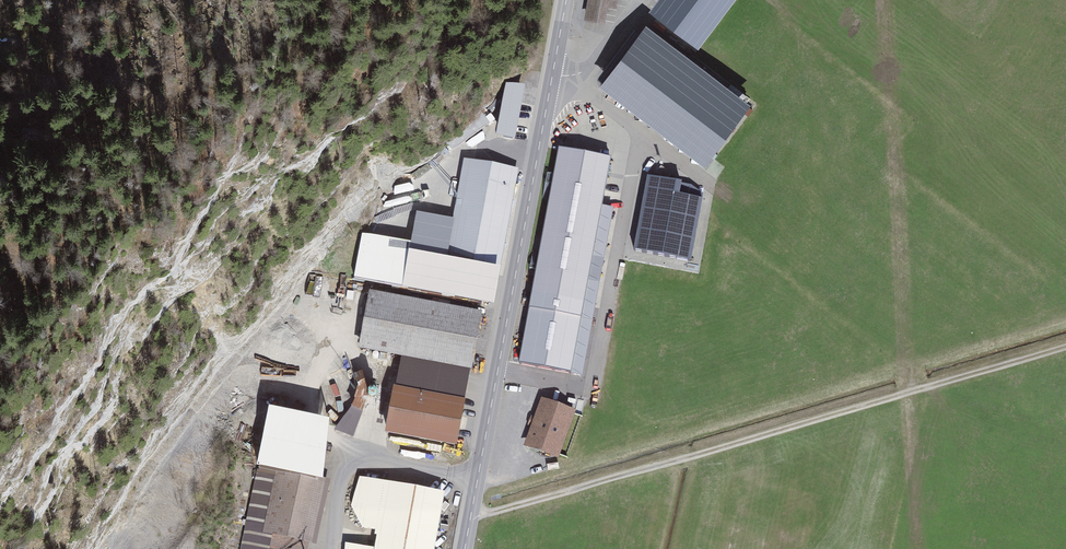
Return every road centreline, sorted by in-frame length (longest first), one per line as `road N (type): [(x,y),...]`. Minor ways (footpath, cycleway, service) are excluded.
road 1 (track): [(1065,349),(467,519)]
road 2 (tertiary): [(461,548),(553,76)]
road 3 (residential): [(553,76),(586,68),(640,0)]

